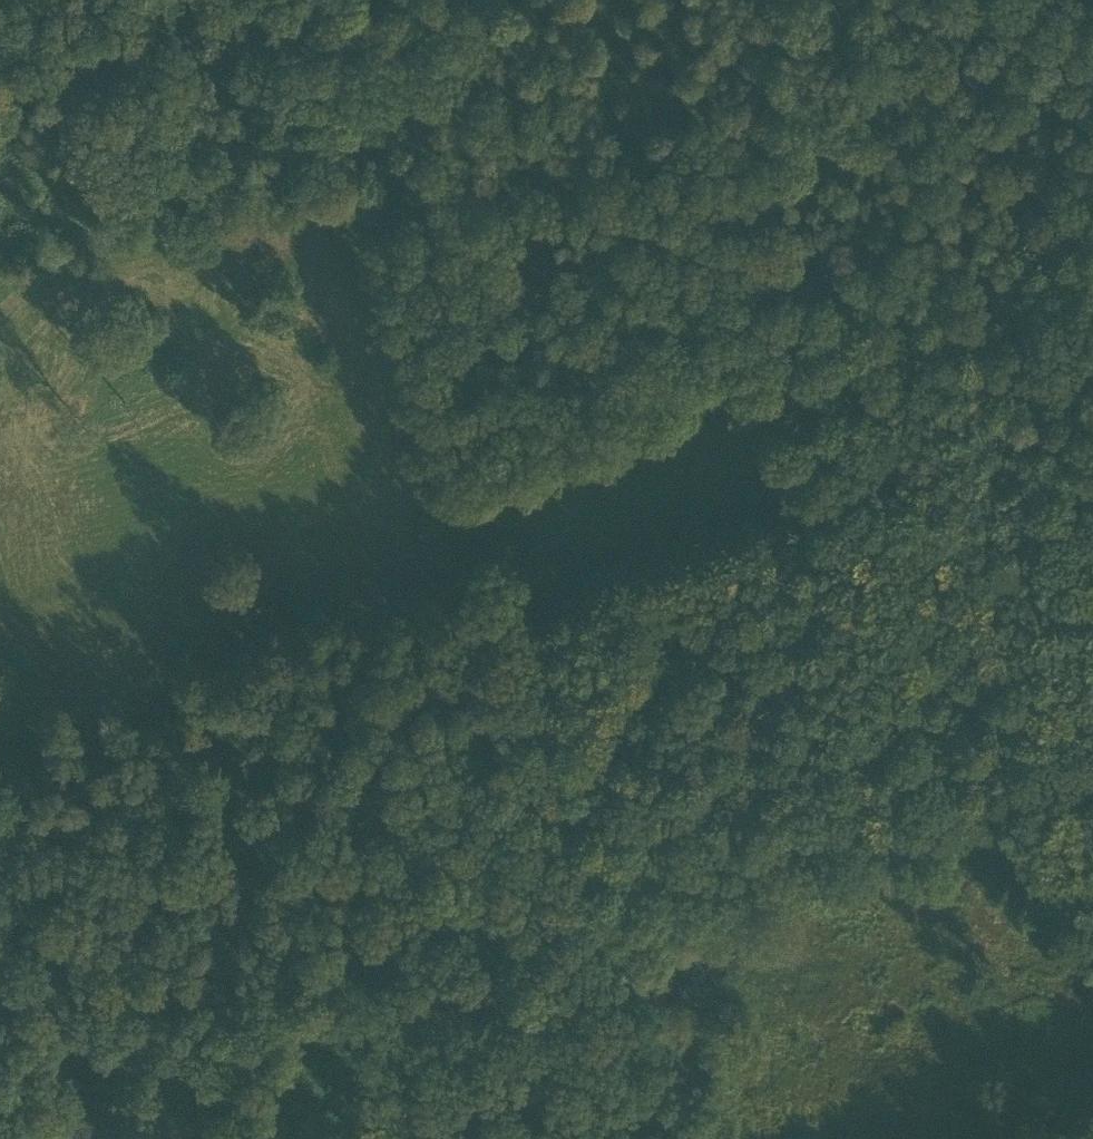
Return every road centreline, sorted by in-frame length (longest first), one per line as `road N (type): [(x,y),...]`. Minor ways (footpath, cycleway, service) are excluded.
road 1 (track): [(304,0),(348,160),(667,1138)]

